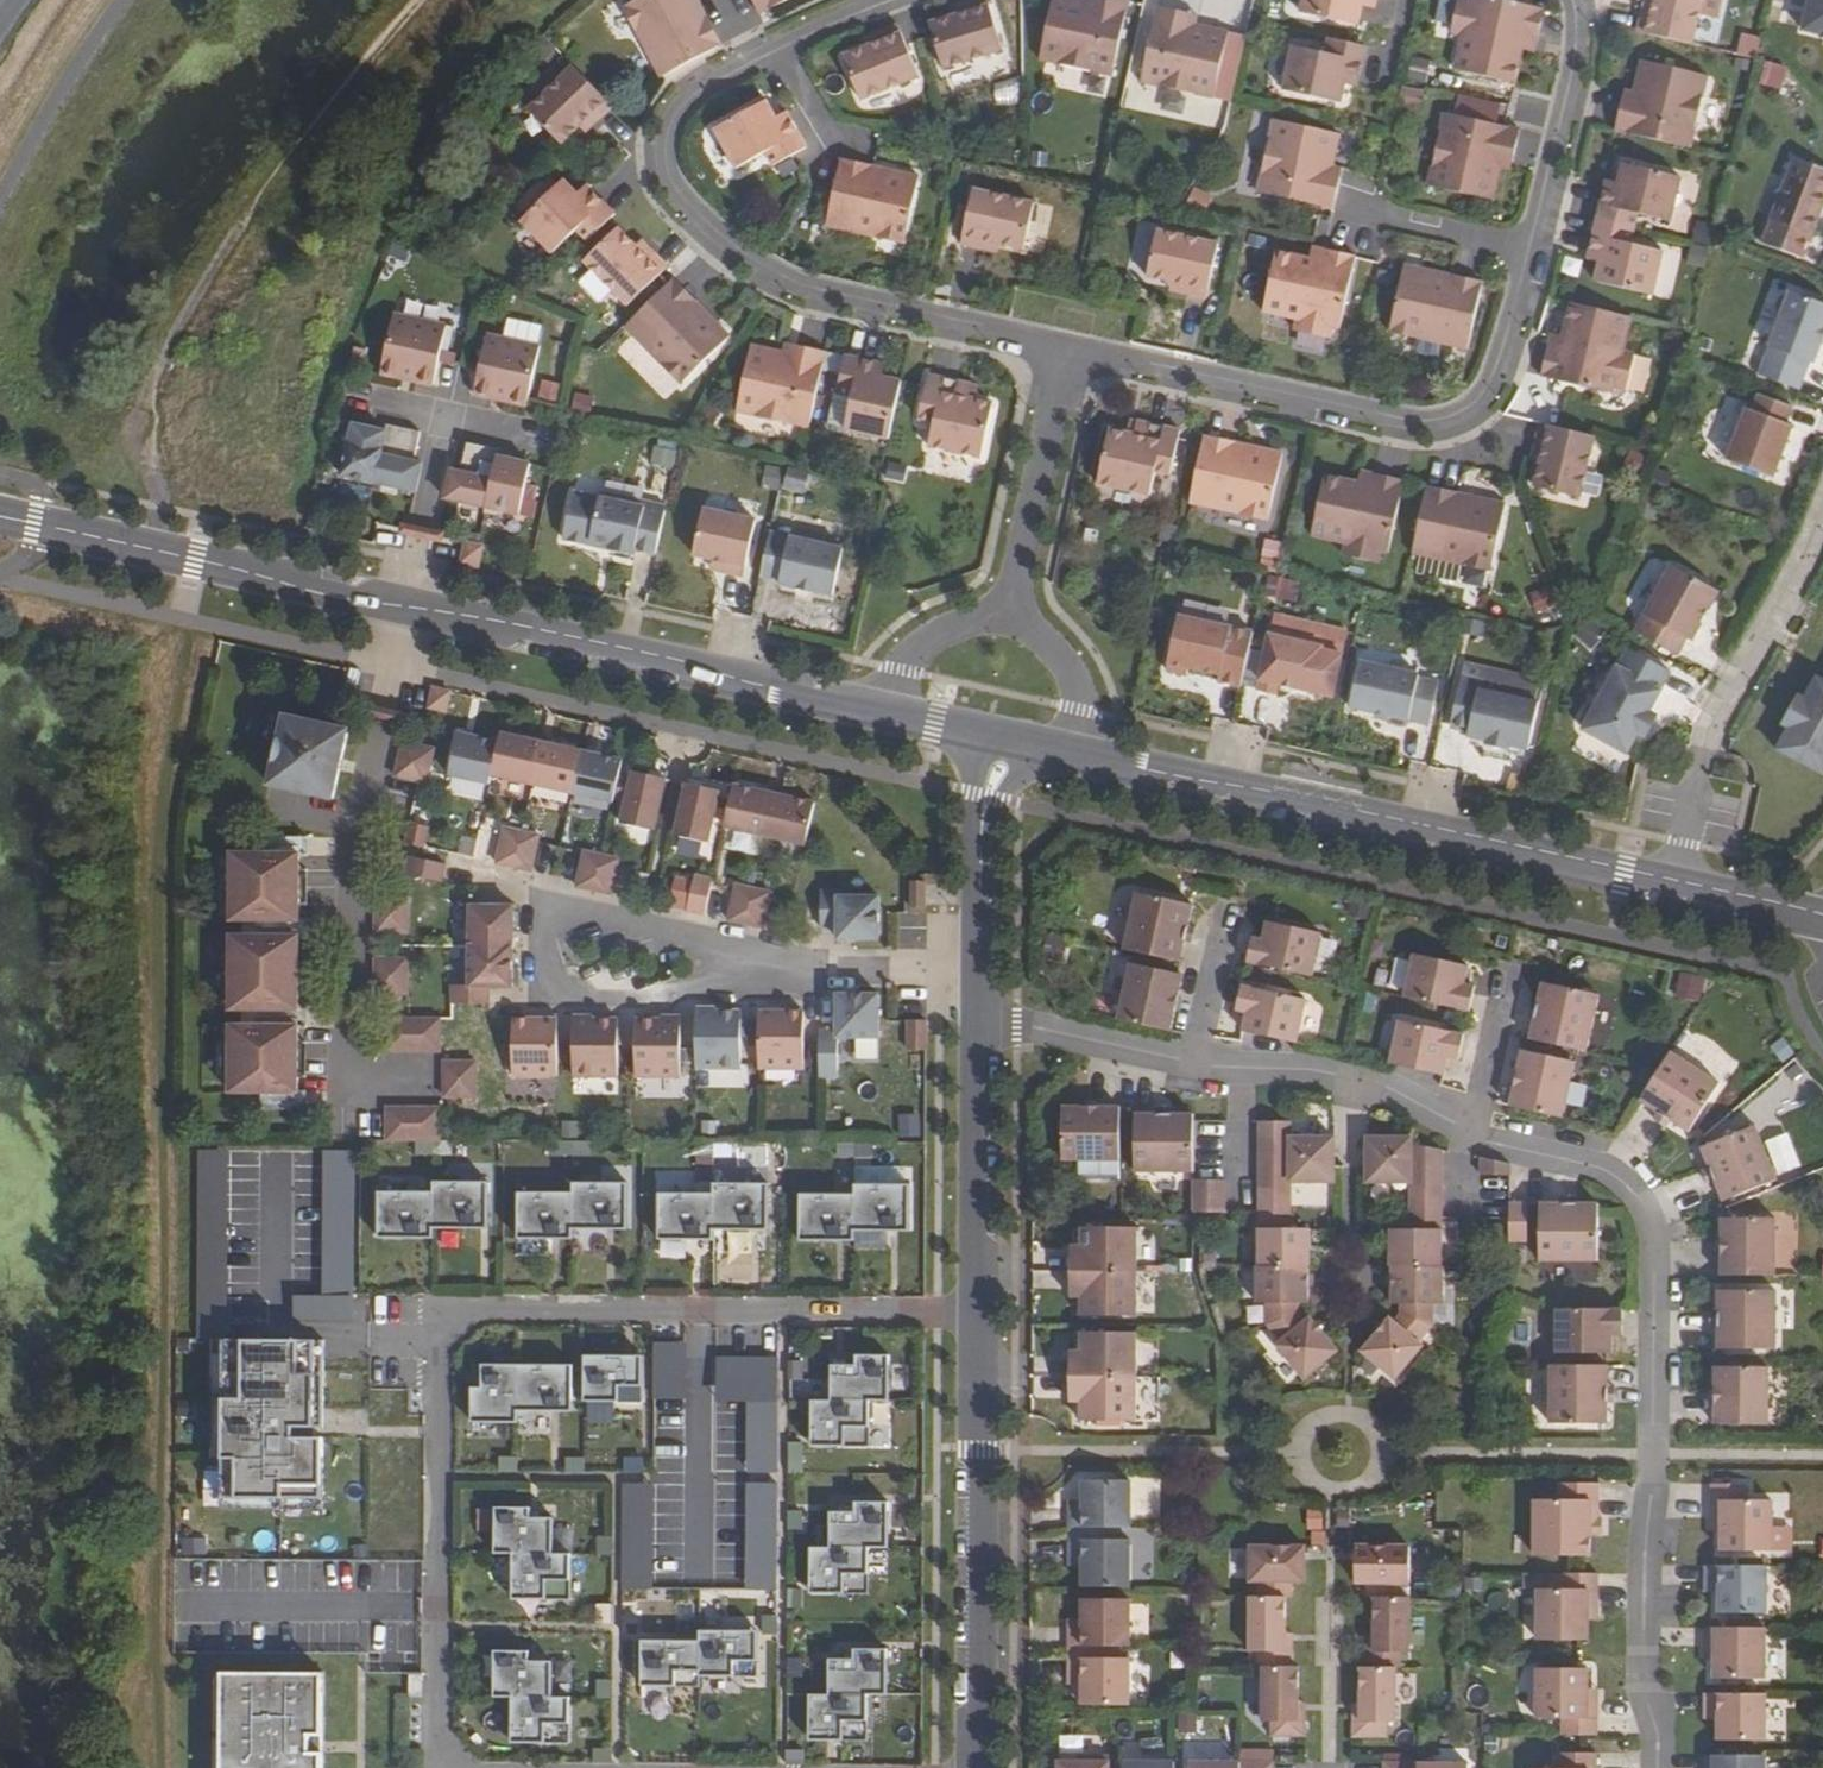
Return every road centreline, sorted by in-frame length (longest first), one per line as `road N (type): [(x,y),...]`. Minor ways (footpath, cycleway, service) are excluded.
road 1 (residential): [(983,1018),(1210,1066),(1311,1069),(1384,1084),(1488,1141),(1598,1167),(1633,1192),(1656,1232),(1644,1686),(1658,1732),(1658,1767)]
road 2 (residential): [(455,1767),(444,1750),(451,1329),(475,1313),(980,1314)]
road 3 (residential): [(1065,355),(1408,423),(1459,415),(1494,376),(1527,255),(1577,58),(1571,0)]
road 4 (residential): [(889,0),(758,56),(682,109),(665,151),(672,192),(746,259),(782,279),(1008,334)]
road 5 (residential): [(1070,755),(1679,880)]
road 6 (residential): [(404,607),(682,660),(886,717)]
road 7 (residential): [(404,607),(347,844),(354,1026),(378,1077)]
road 8 (residential): [(980,1314),(975,1767)]
road 9 (residential): [(1679,880),(1713,732),(1822,501)]
road 10 (residential): [(851,971),(545,905),(543,997)]
road 11 (residential): [(34,523),(404,607)]
road 12 (residential): [(543,997),(851,971)]
road 13 (residential): [(983,1018),(980,1314)]
road 14 (residential): [(1003,624),(1065,355)]
road 15 (residential): [(985,737),(984,975)]
road 16 (residential): [(1003,624),(959,624),(921,644),(902,669),(886,717)]
road 17 (unclassified): [(1070,755),(1078,715),(1067,674),(1040,641),(1003,624)]
road 18 (residential): [(1679,880),(1822,913)]
road 19 (residential): [(984,975),(851,971)]

